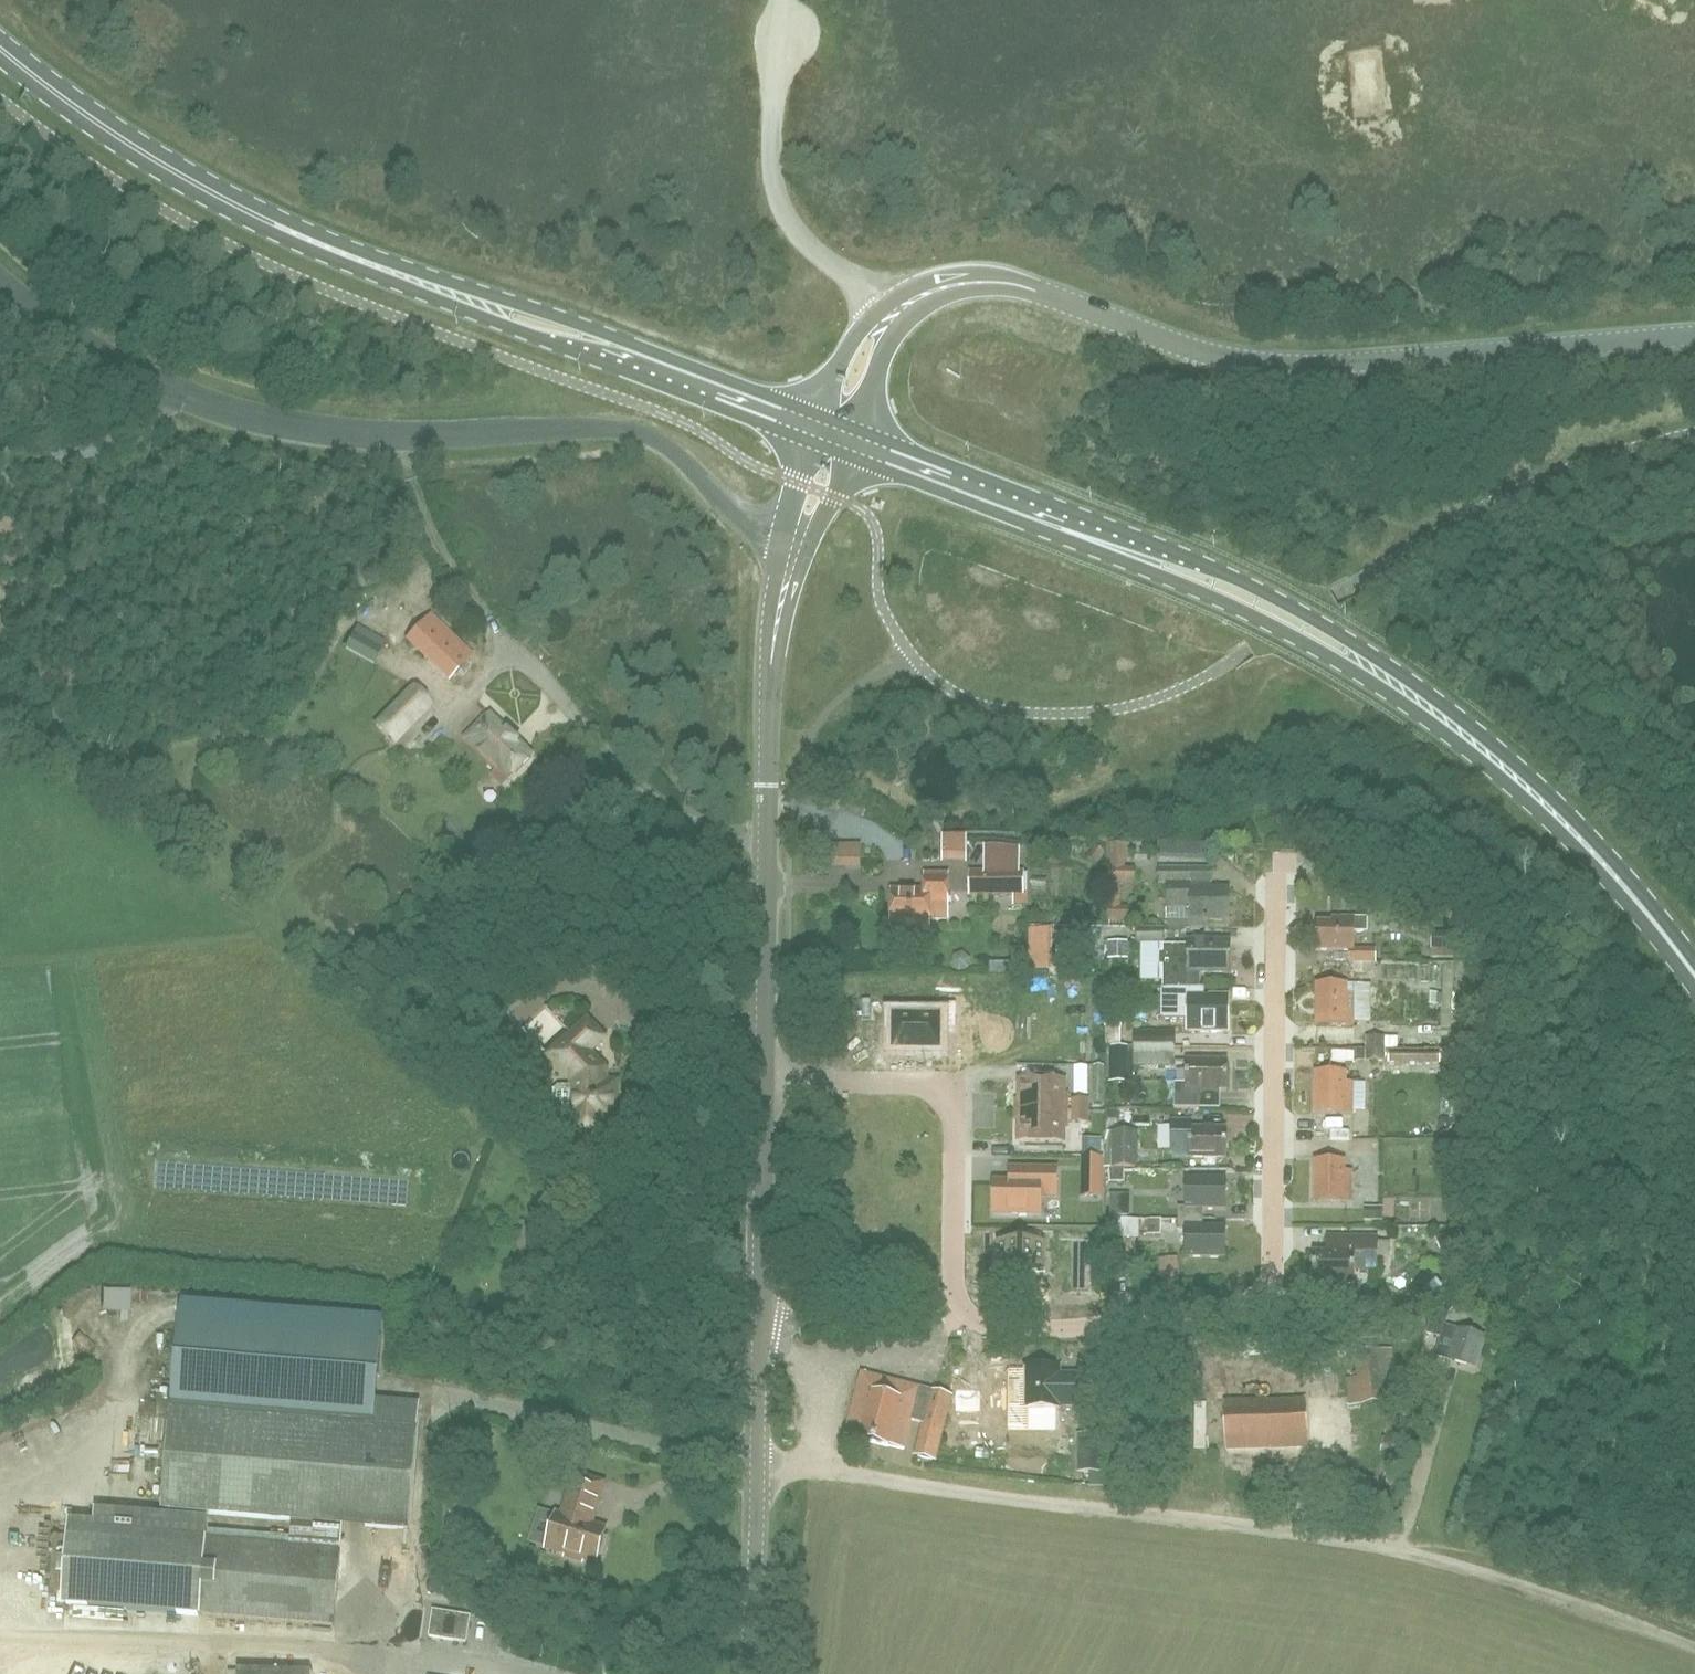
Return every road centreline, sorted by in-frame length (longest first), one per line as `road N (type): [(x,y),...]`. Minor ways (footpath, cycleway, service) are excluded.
road 1 (residential): [(762,1080),(931,1086),(943,1093),(957,1138),(953,1278),(972,1317),(1012,1325),(1134,1321),(1240,1303),(1260,1294),(1272,1268),(1276,873)]
road 2 (primary): [(1694,973),(1612,872),(1484,751),(1329,641),(1223,582),(827,426)]
road 3 (track): [(760,1463),(1402,1545),(1694,1647)]
road 4 (primary): [(827,426),(381,268),(182,178),(0,47)]
road 5 (unclassified): [(788,556),(761,543),(680,457),(651,438),(601,428),(306,418),(210,397),(147,375),(69,331),(0,274)]
road 6 (tertiary): [(1694,334),(1299,361),(1209,353),(1012,283),(967,282),(892,318)]
road 7 (tertiary): [(743,1673),(760,1463),(762,1080)]
road 8 (tertiary): [(762,1080),(772,667),(788,556)]
road 9 (unclassified): [(892,318),(789,221),(773,176),(775,95)]
road 10 (tertiary): [(788,556),(827,426)]
road 11 (tertiary): [(892,318),(875,333),(827,426)]

